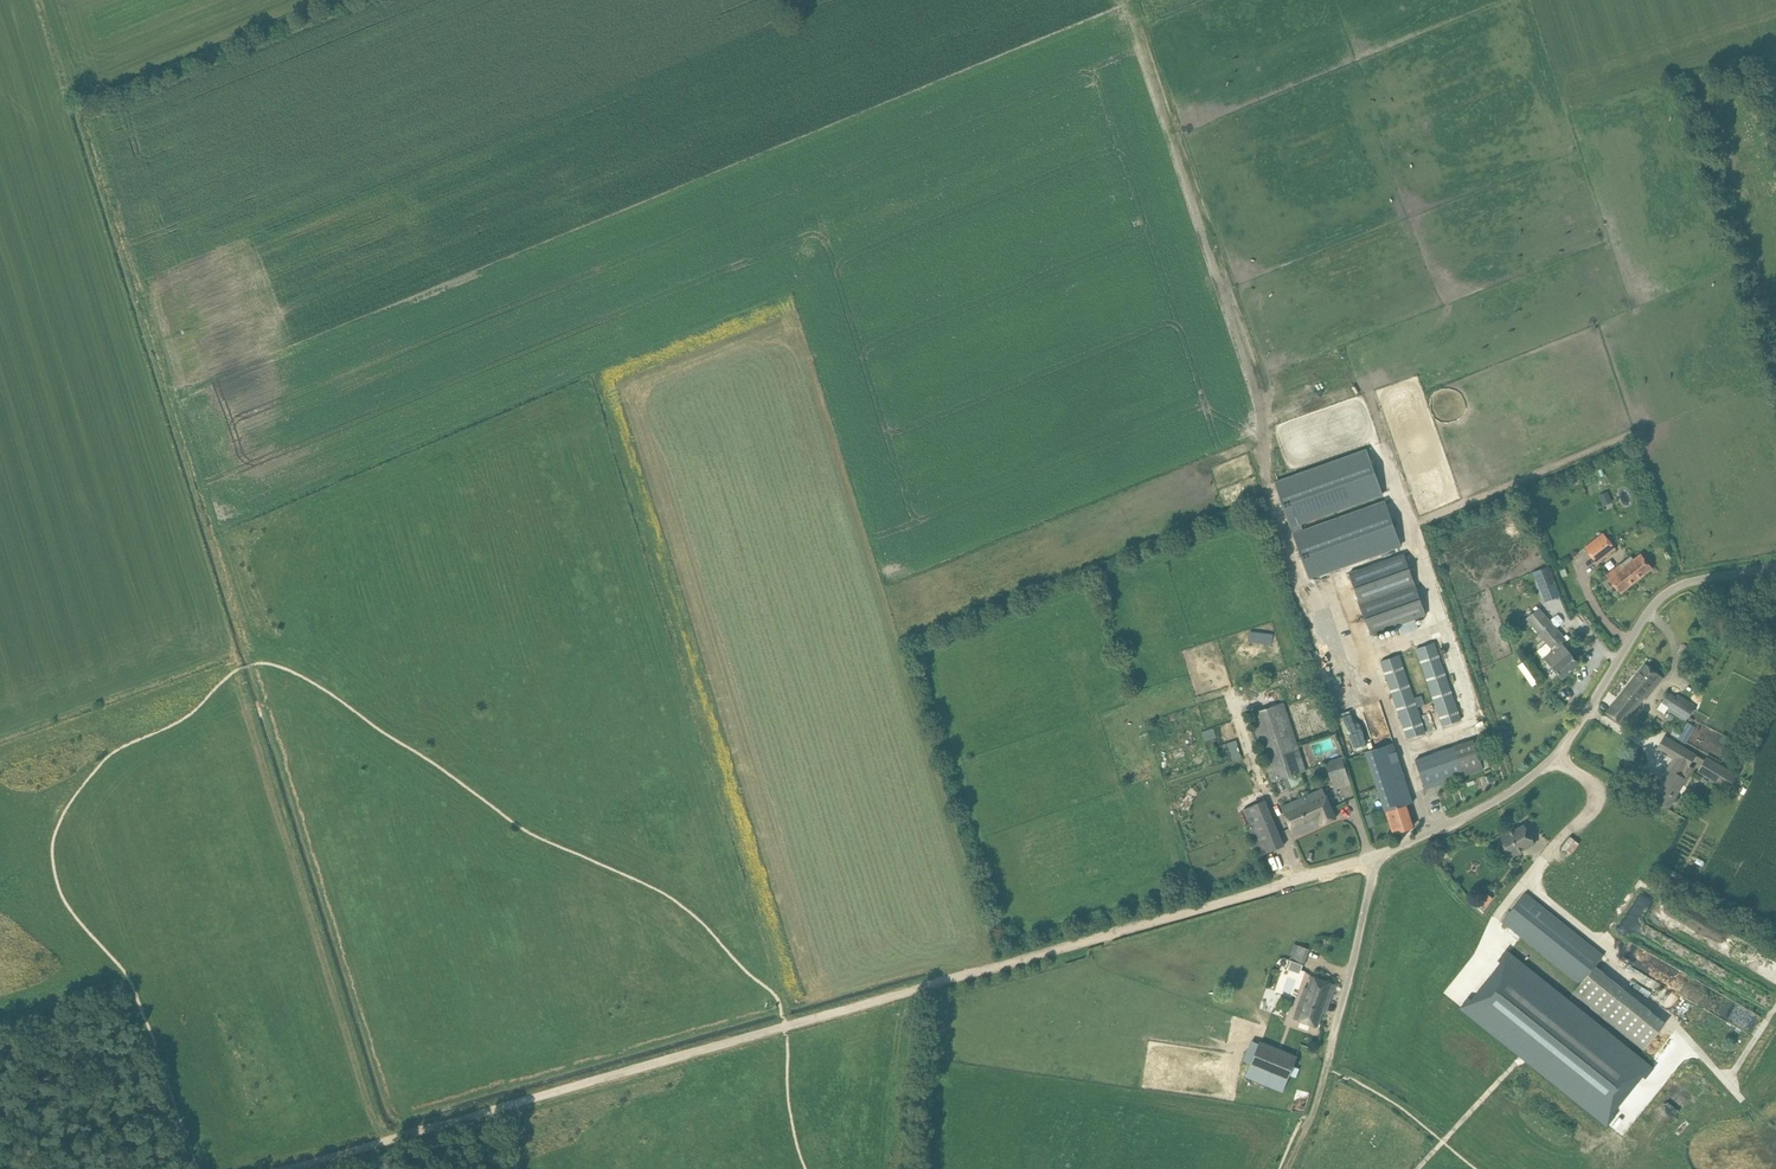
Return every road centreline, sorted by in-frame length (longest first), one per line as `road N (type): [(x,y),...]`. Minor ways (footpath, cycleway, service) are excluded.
road 1 (track): [(1377,855),(519,1102)]
road 2 (unclassified): [(1330,1048),(1377,855),(1531,777),(1586,713),(1662,596),(1689,582),(1775,566)]
road 3 (track): [(519,1102),(385,1141)]

